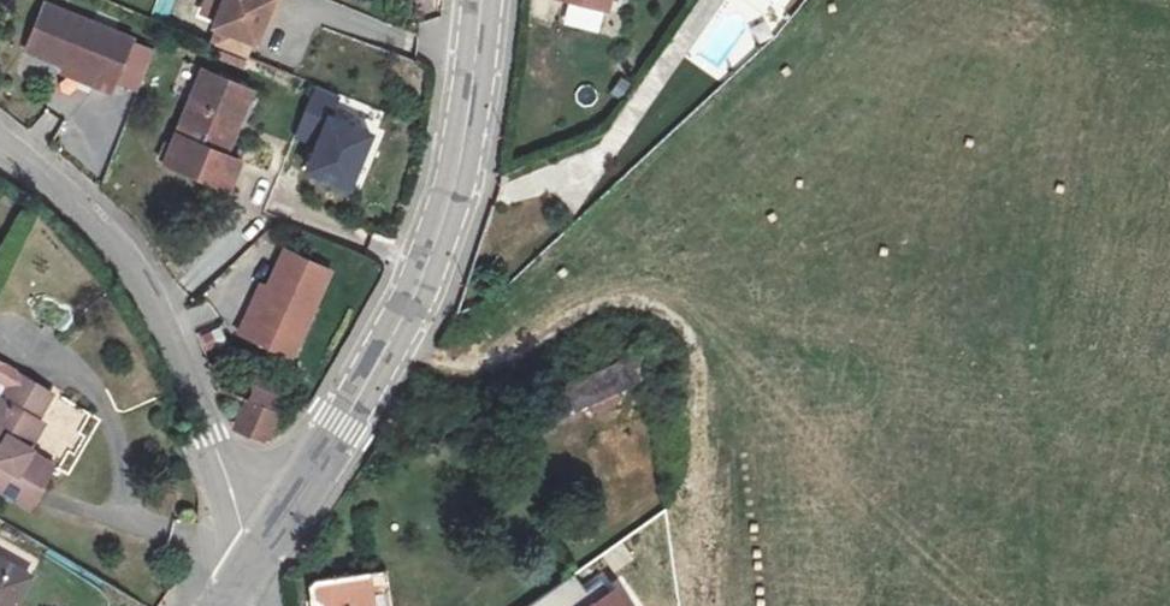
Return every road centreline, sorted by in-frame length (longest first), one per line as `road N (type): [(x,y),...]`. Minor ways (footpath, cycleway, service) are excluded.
road 1 (unclassified): [(479,0),(448,209),(418,285),(374,375),(257,551)]
road 2 (unclassified): [(0,148),(81,208),(155,312),(257,551)]

